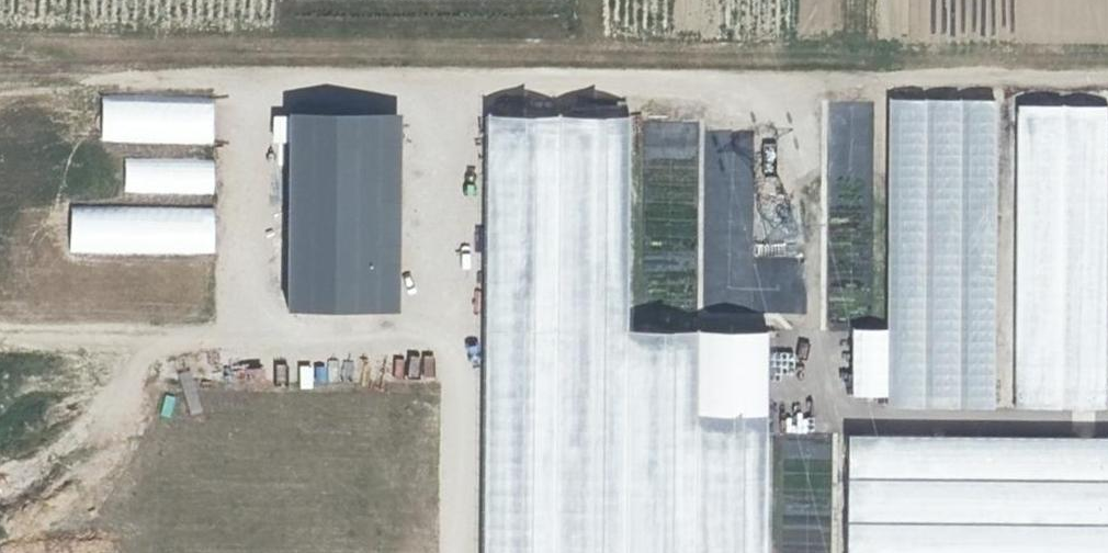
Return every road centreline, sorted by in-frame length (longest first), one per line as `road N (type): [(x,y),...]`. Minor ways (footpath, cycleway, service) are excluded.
road 1 (track): [(0,79),(1107,86)]
road 2 (track): [(471,86),(457,552)]

